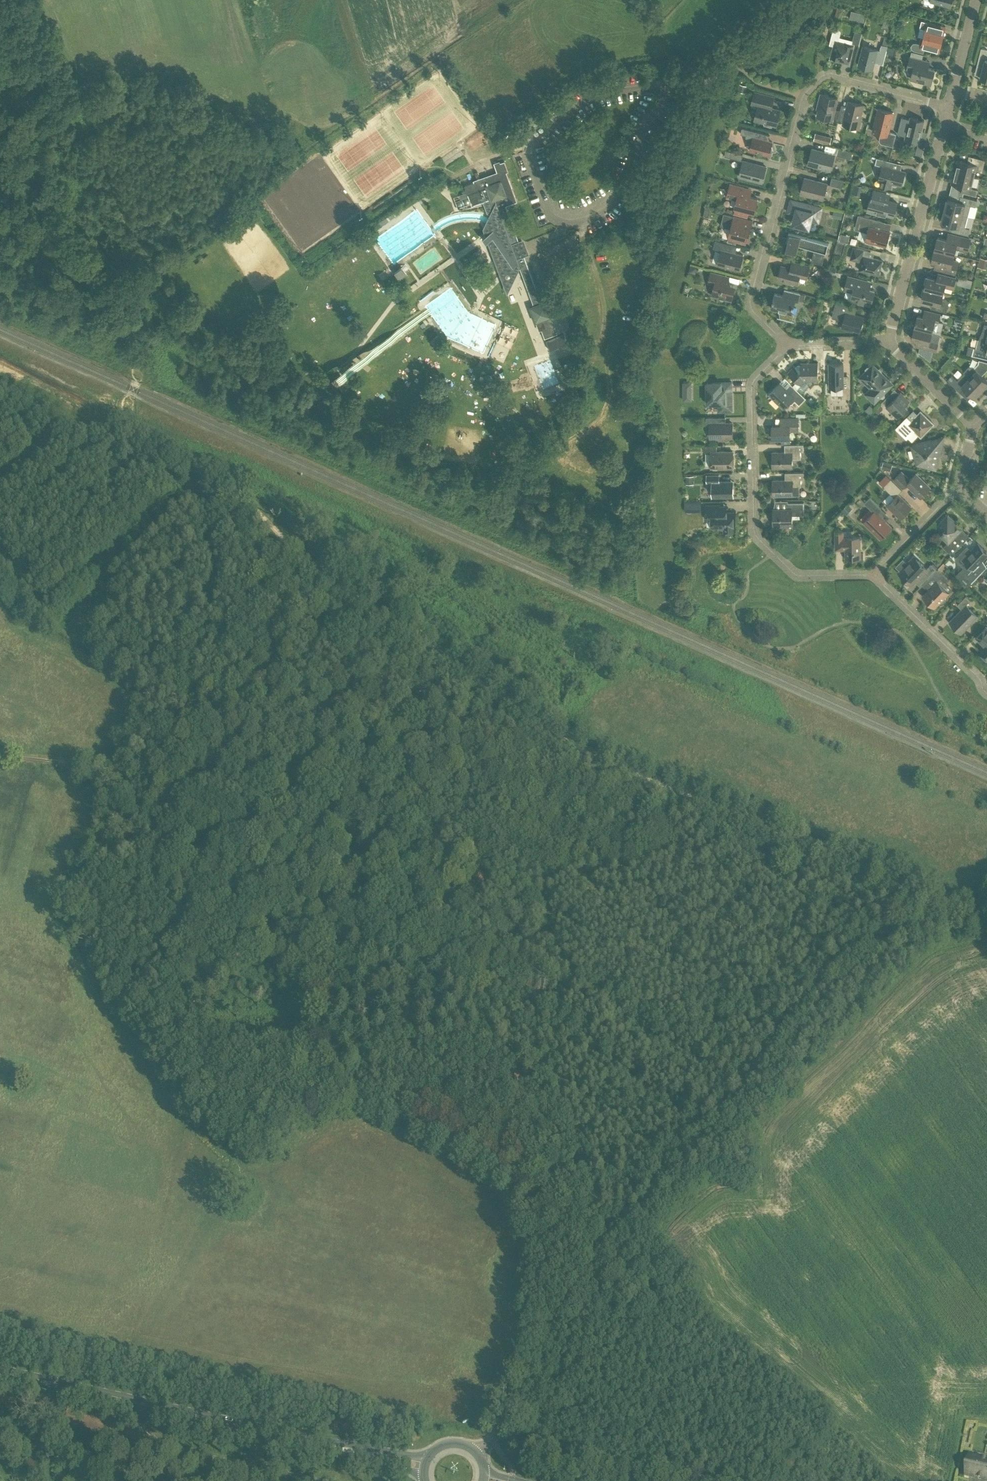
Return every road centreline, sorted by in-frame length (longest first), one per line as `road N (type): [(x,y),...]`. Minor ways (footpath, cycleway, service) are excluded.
road 1 (track): [(981,914),(567,748),(322,576),(257,511)]
road 2 (track): [(808,1001),(740,1107),(690,1138),(646,1205),(603,1243),(547,1326),(494,1434)]
road 3 (track): [(257,511),(222,476),(164,461),(132,430),(133,363),(0,101)]
road 4 (primary): [(424,1466),(0,1369)]
road 5 (residential): [(786,345),(751,298),(808,89),(834,75),(948,108)]
road 6 (residential): [(875,574),(796,574),(756,536),(752,386),(786,345)]
road 7 (residential): [(671,84),(602,91),(522,146),(555,221),(586,221),(612,203)]
road 8 (residential): [(943,125),(887,342)]
road 9 (track): [(981,914),(854,953),(808,1001)]
road 10 (residential): [(671,84),(716,81),(808,0)]
road 11 (residential): [(986,695),(875,574)]
road 12 (residential): [(612,203),(671,84)]
road 13 (residential): [(875,574),(959,488)]

